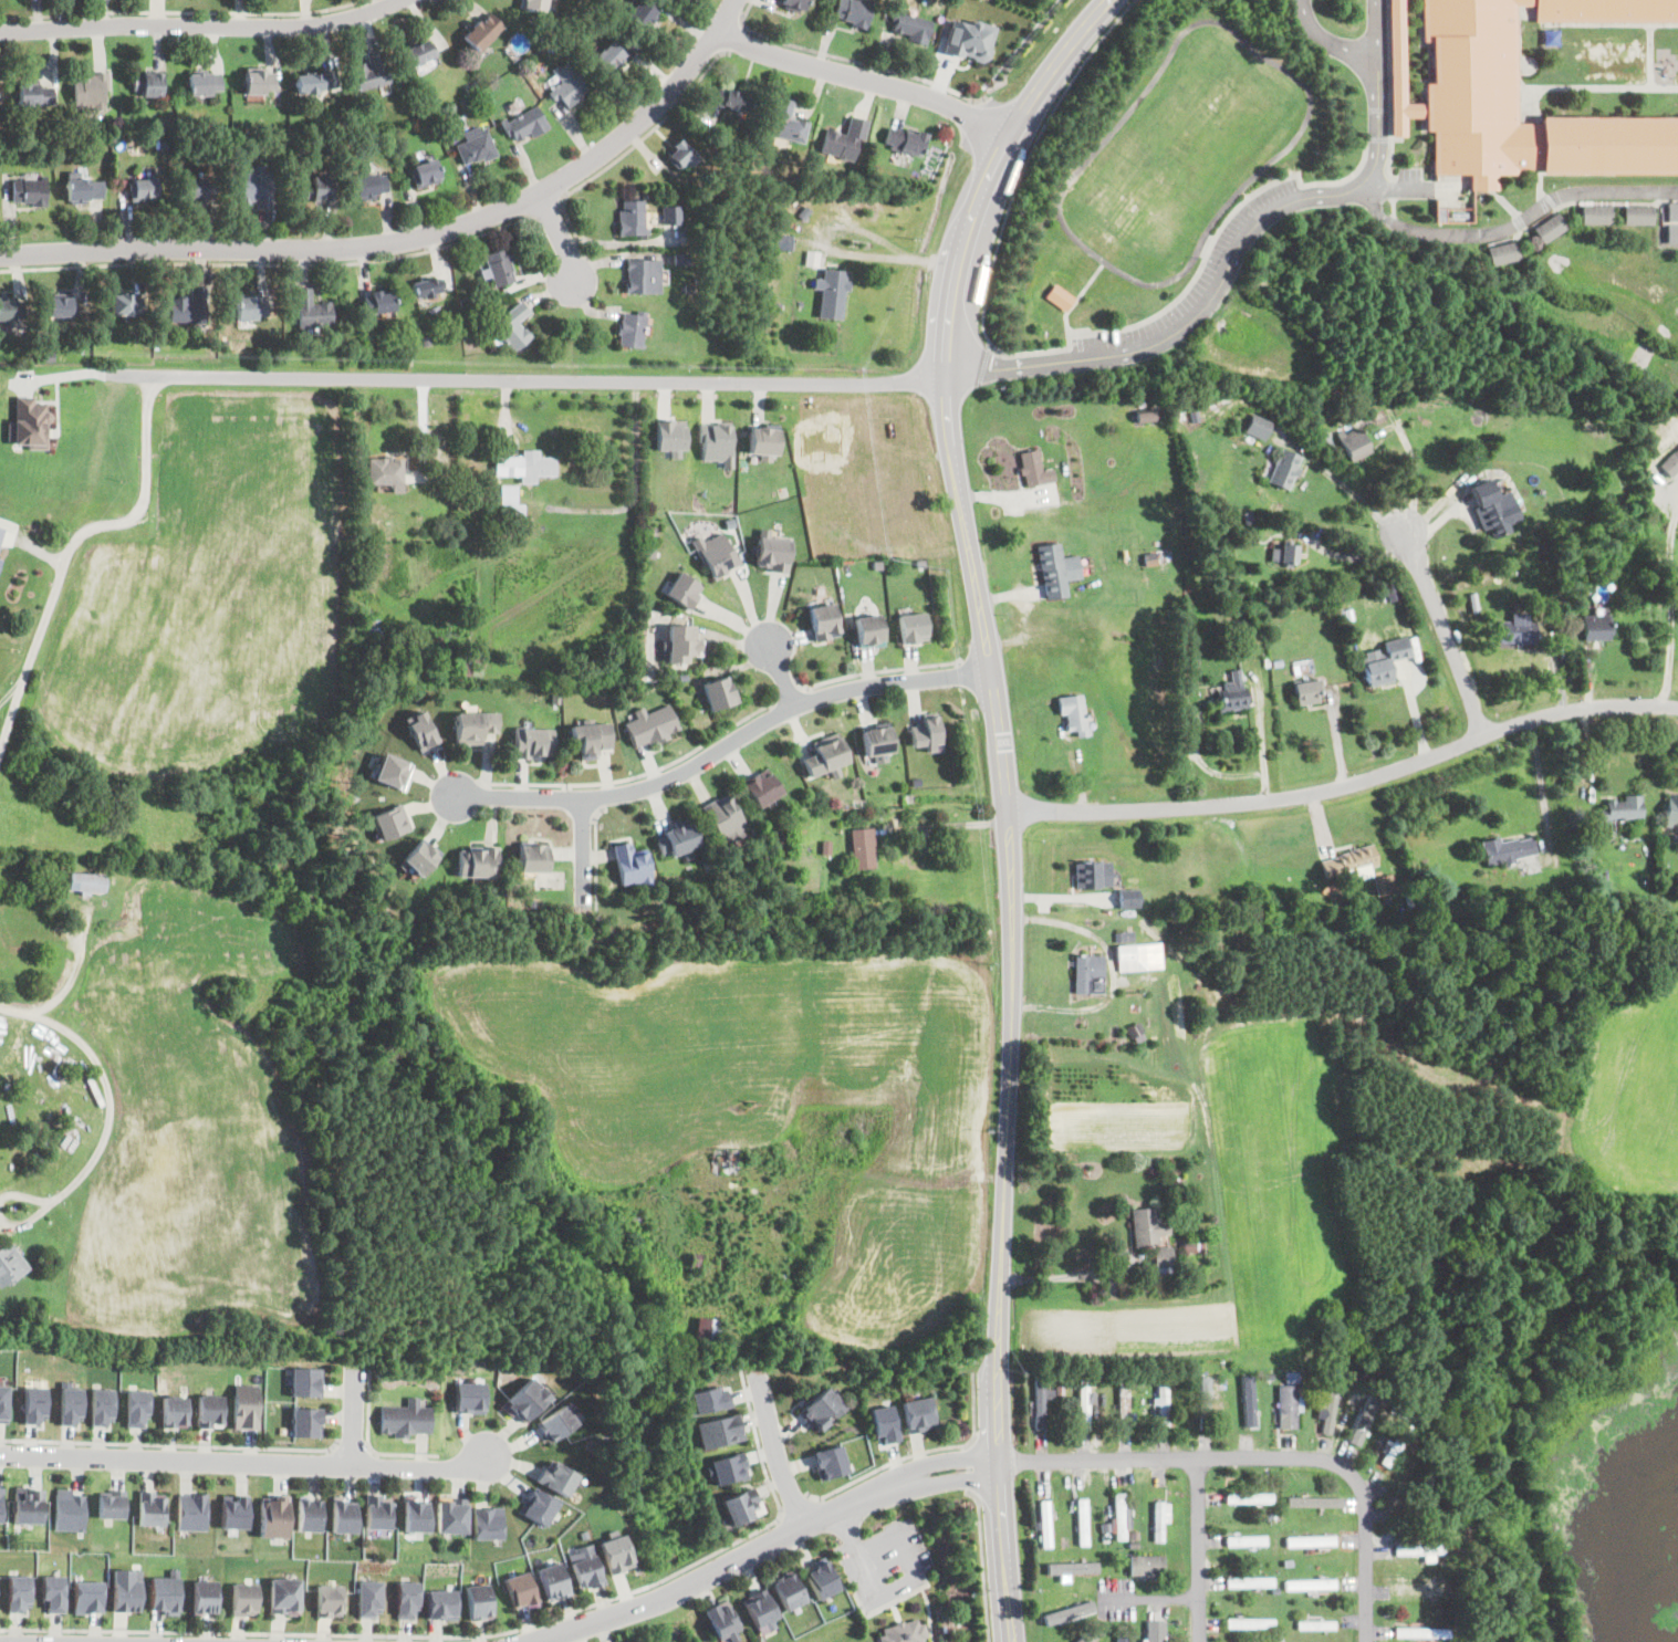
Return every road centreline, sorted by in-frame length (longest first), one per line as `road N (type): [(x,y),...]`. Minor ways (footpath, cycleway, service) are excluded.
road 1 (primary): [(1000,1278),(1012,1033),(1008,820),(948,421),(949,296),(983,185),(1108,0)]
road 2 (residential): [(736,0),(670,95),(612,148),(488,218),(351,250),(0,256)]
road 3 (residential): [(945,384),(149,375)]
road 4 (residential): [(1007,813),(1294,796),(1572,709),(1677,708)]
road 5 (residential): [(454,793),(623,793),(847,690),(991,674)]
road 6 (residential): [(999,1462),(1321,1457),(1347,1468),(1365,1495),(1366,1641)]
road 7 (tertiary): [(535,1641),(671,1593),(837,1507),(920,1475),(999,1462)]
road 8 (residential): [(0,1455),(451,1470),(493,1456)]
road 9 (residential): [(149,375),(144,504),(126,522),(80,532),(73,543),(0,747)]
road 10 (residential): [(0,33),(332,23),(399,0)]
road 11 (primary): [(1012,1641),(999,1462),(1000,1278)]
road 12 (residential): [(1013,133),(925,94),(753,48),(721,29)]
road 13 (residential): [(1482,735),(1406,531)]
road 14 (residential): [(1196,1456),(1199,1641)]
road 15 (residential): [(803,1525),(755,1371)]

